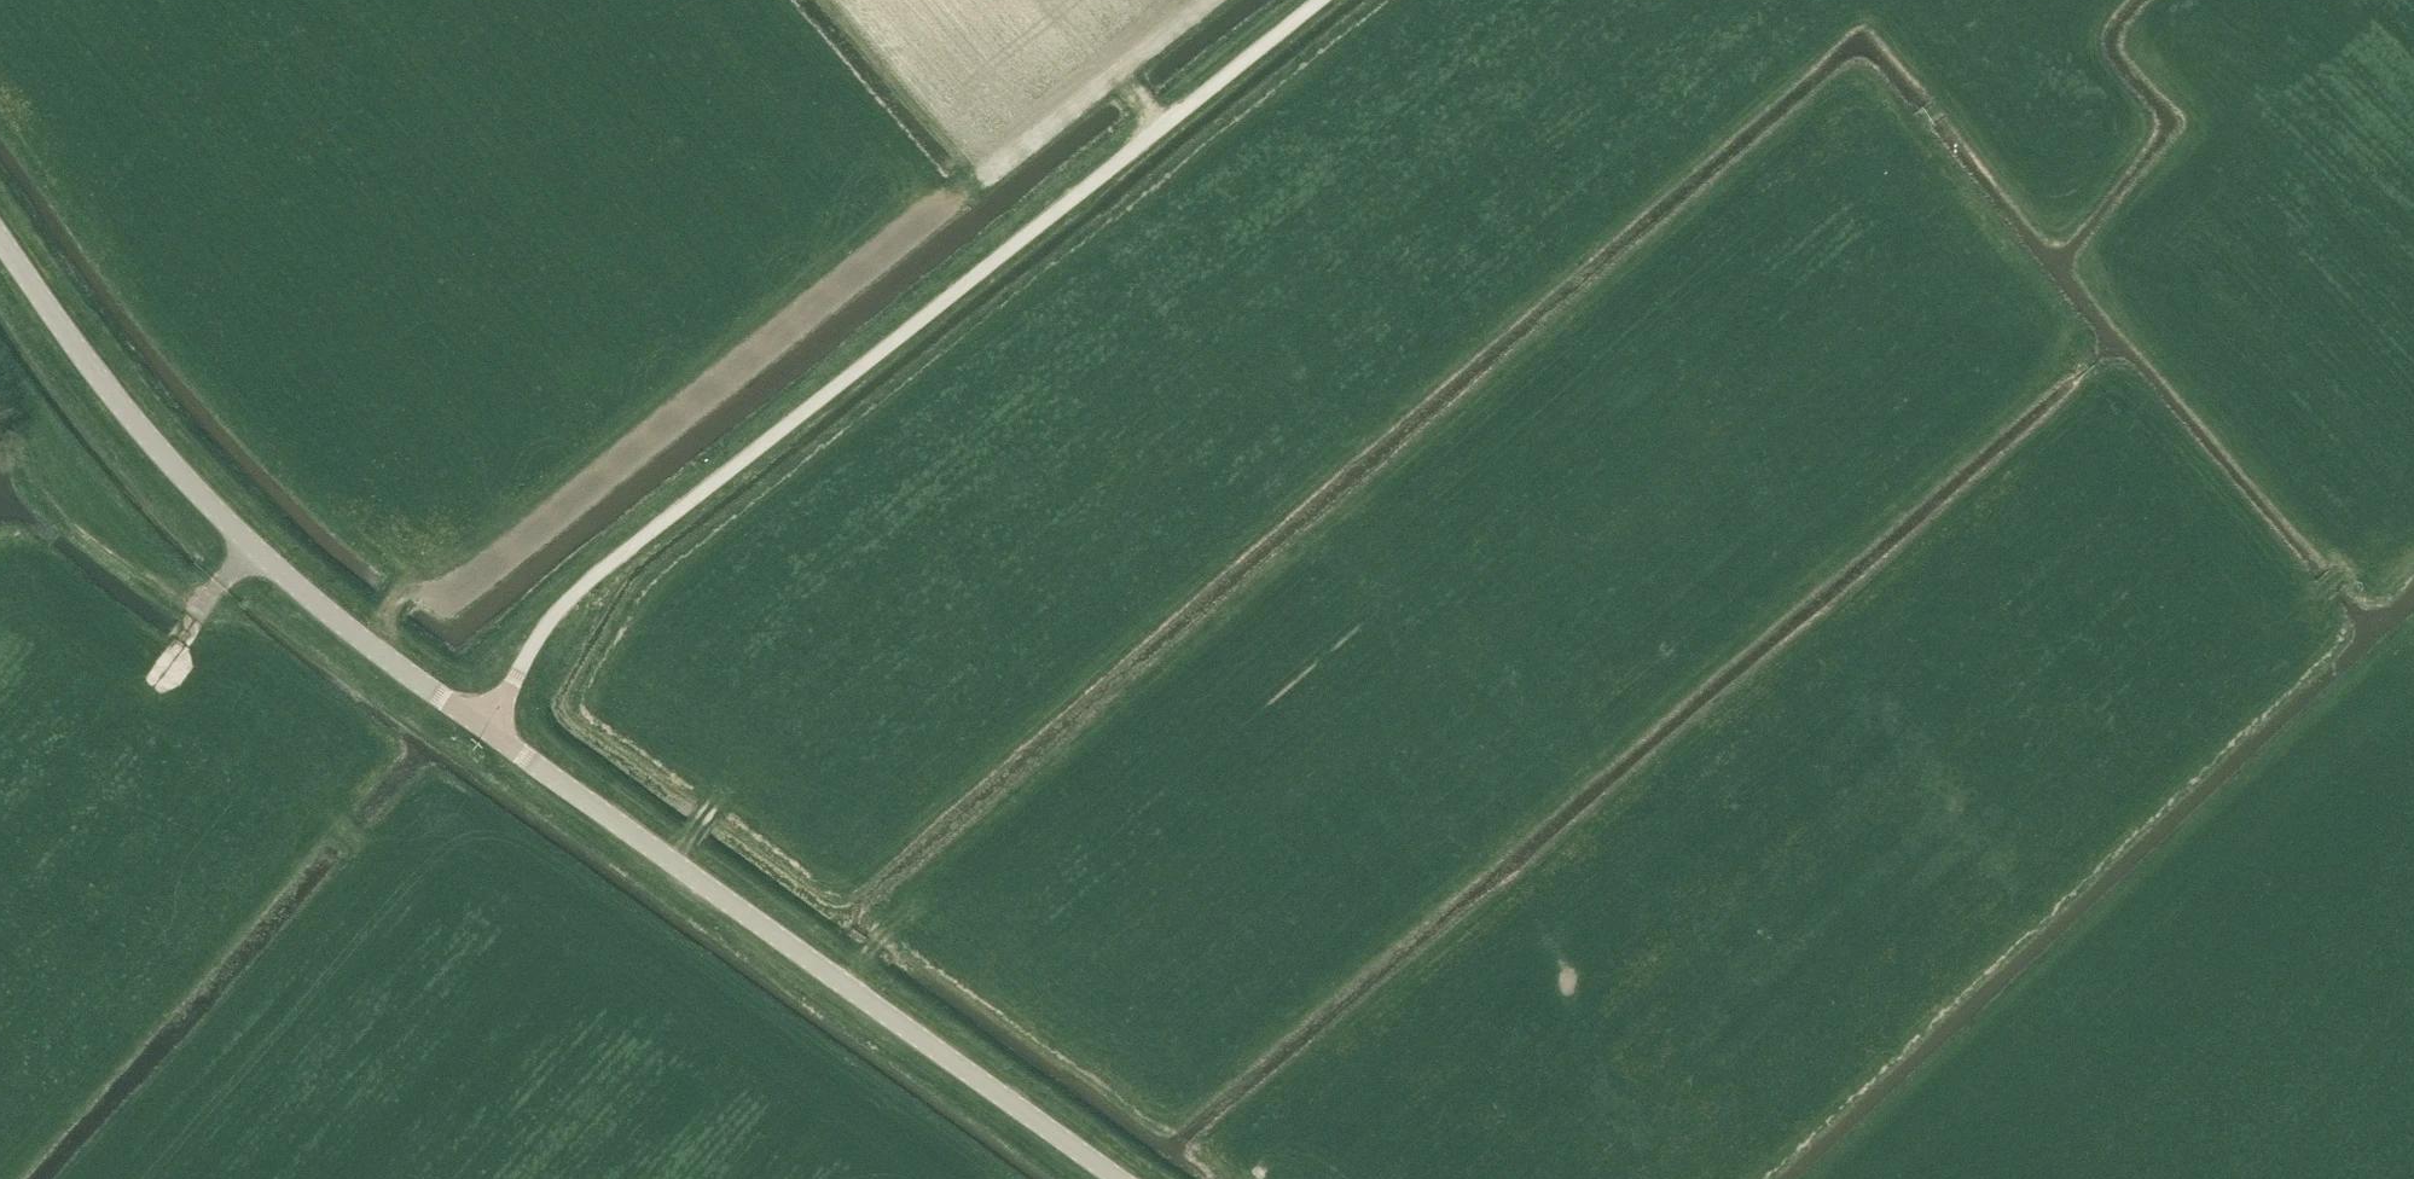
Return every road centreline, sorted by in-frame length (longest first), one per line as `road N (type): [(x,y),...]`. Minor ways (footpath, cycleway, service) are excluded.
road 1 (unclassified): [(483,726),(577,592),(1321,0)]
road 2 (tertiary): [(1120,1178),(483,726)]
road 3 (tertiary): [(483,726),(361,637),(229,521),(111,391),(0,237)]

